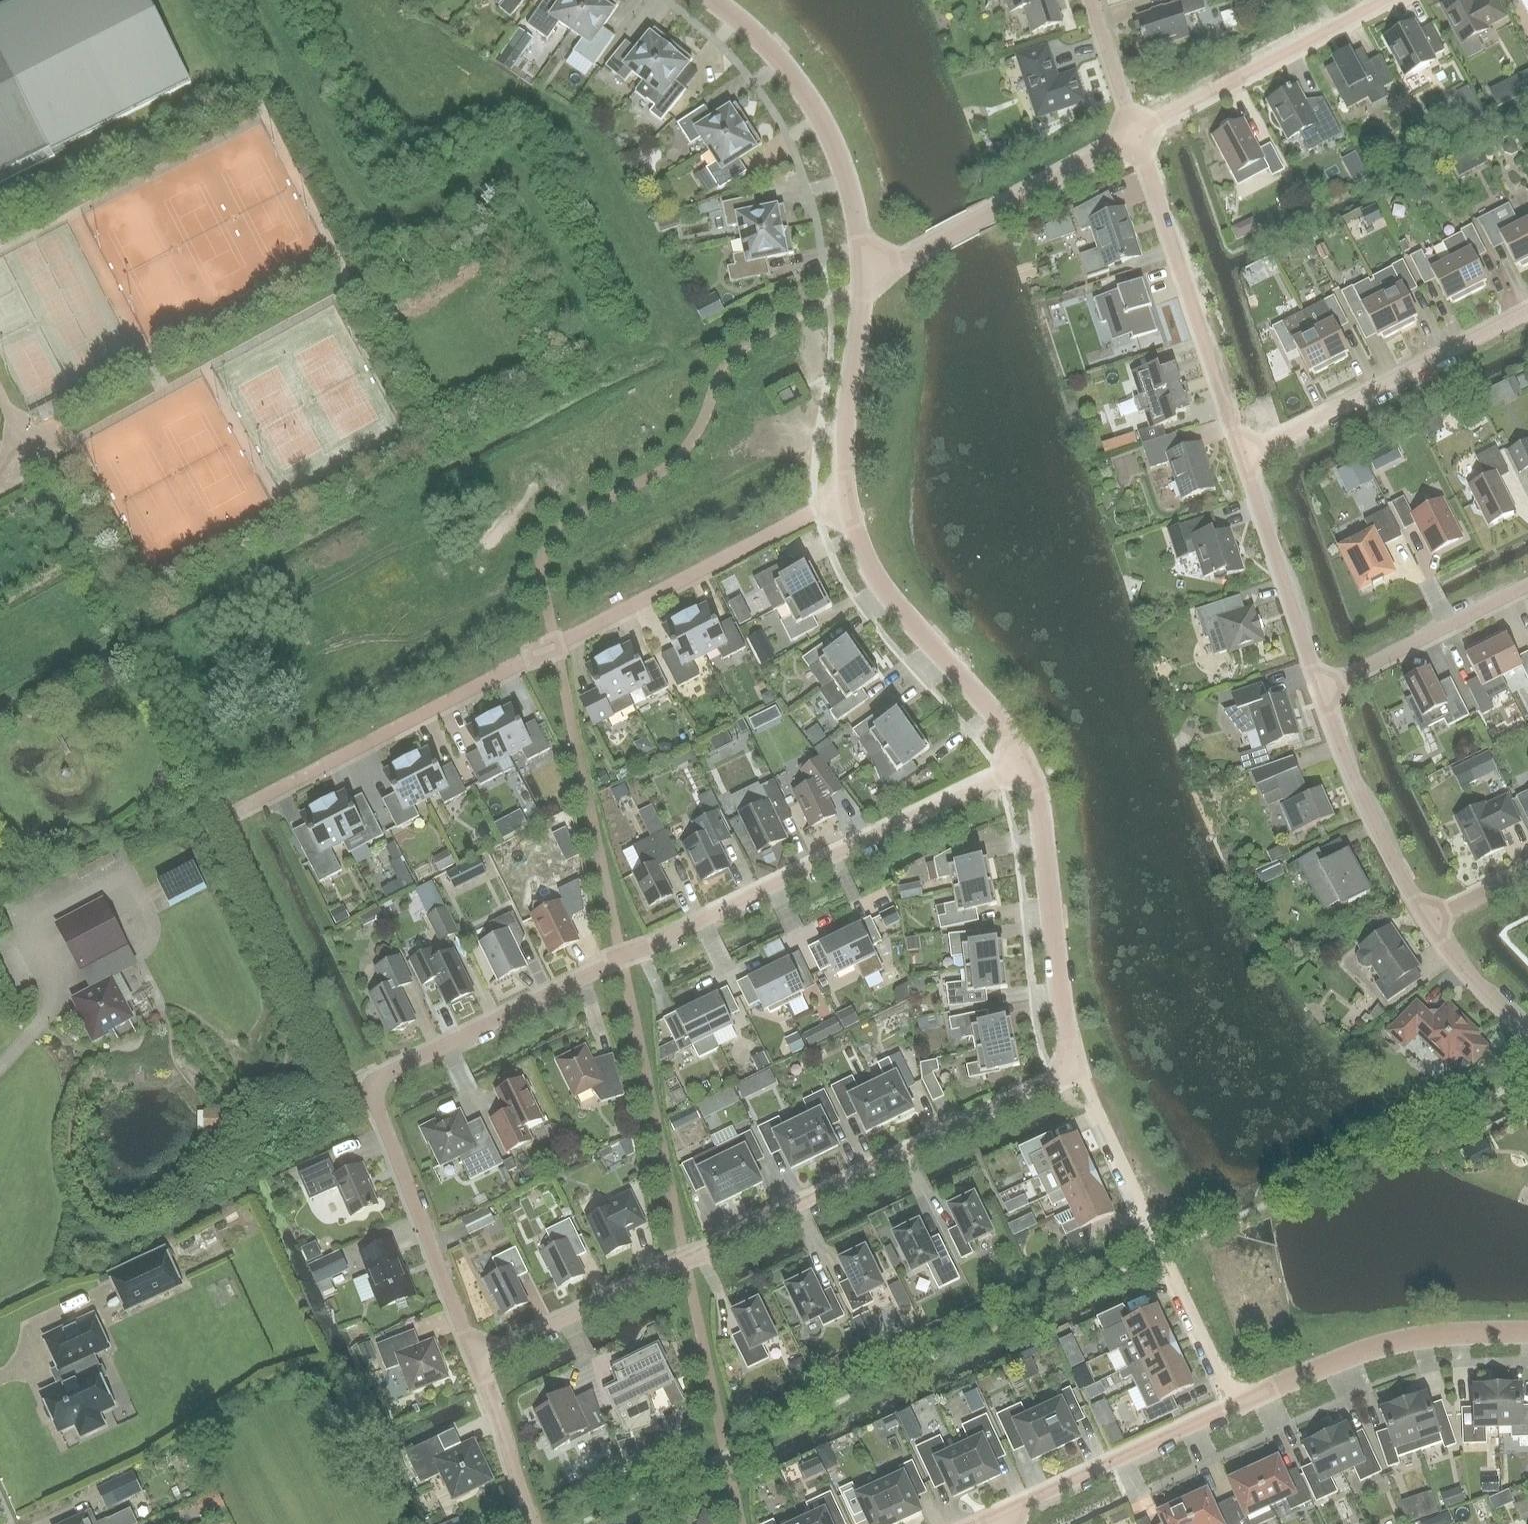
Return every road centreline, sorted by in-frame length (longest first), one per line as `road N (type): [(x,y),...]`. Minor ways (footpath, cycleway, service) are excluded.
road 1 (residential): [(473,1360),(370,1098),(1021,759)]
road 2 (residential): [(253,802),(845,489)]
road 3 (residential): [(473,1360),(1075,1070)]
road 4 (residential): [(859,290),(847,182),(809,97),(702,0)]
road 5 (residential): [(1144,134),(1246,454)]
road 6 (residential): [(1021,759),(1002,714),(945,661),(867,560),(845,489)]
road 7 (residential): [(859,290),(915,248),(1144,134)]
road 8 (residential): [(1075,1070),(1035,794),(1021,759)]
road 9 (residential): [(1246,454),(1527,313)]
road 10 (residential): [(1527,1330),(1399,1334),(1231,1406)]
road 11 (residential): [(1144,134),(1371,0)]
road 12 (residential): [(1231,1406),(998,1517)]
road 13 (residential): [(1323,689),(1397,879),(1430,910)]
road 14 (residential): [(1246,454),(1323,689)]
road 15 (residential): [(1323,689),(1527,580)]
road 16 (residential): [(845,489),(859,290)]
road 17 (residential): [(535,1523),(473,1360)]
road 18 (residential): [(1430,910),(1460,964),(1527,1024)]
road 19 (residential): [(1093,0),(1144,134)]
road 20 (residential): [(1138,1198),(1075,1070)]

